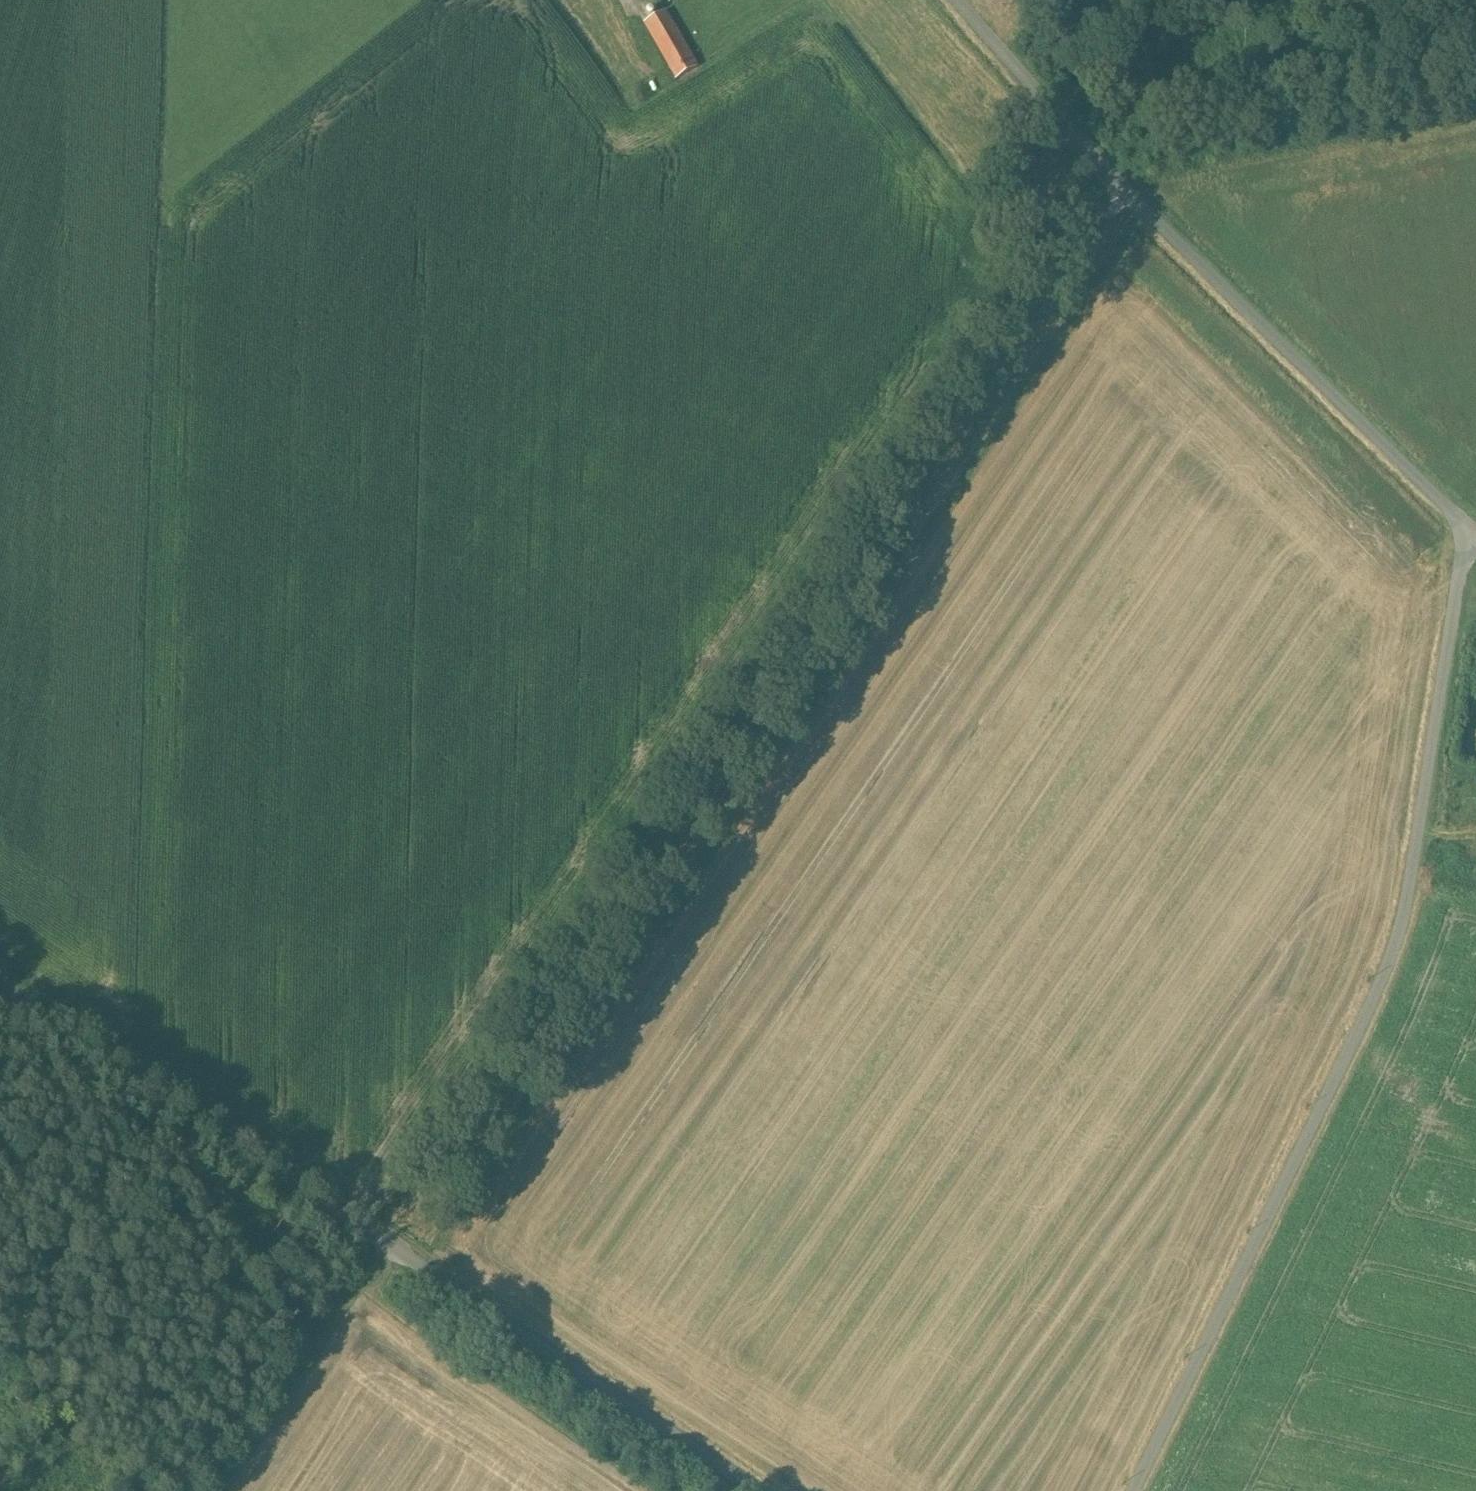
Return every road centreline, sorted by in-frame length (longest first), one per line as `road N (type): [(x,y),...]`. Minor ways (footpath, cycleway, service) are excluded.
road 1 (unclassified): [(1132,1490),(1397,939),(1422,830),(1467,528)]
road 2 (unclassified): [(0,977),(761,1490)]
road 3 (unclassified): [(957,0),(1140,204),(1467,528)]
road 4 (track): [(390,1239),(215,1490)]

